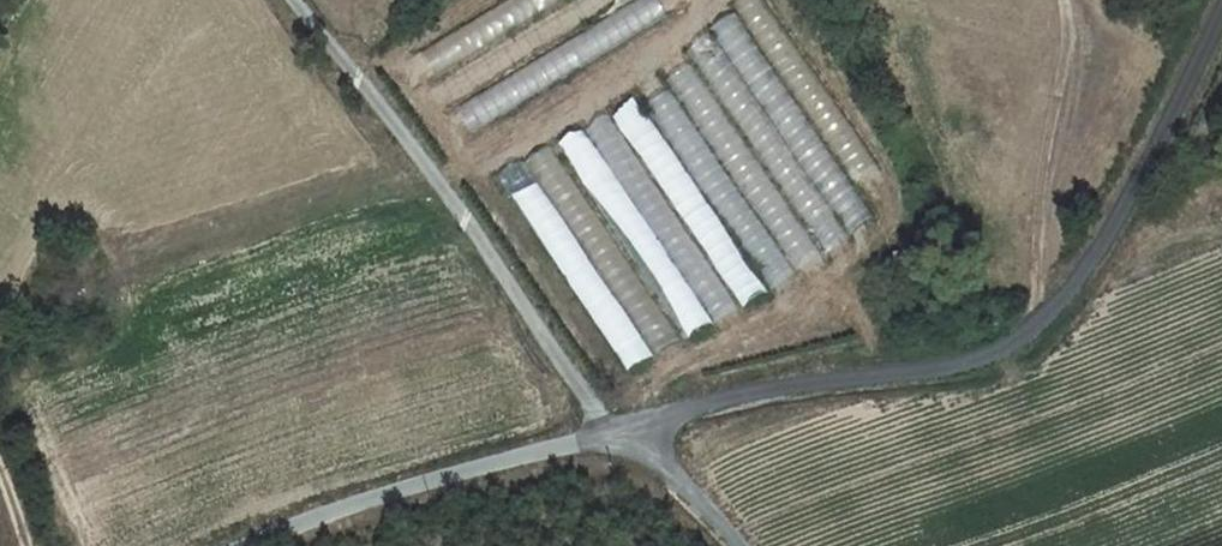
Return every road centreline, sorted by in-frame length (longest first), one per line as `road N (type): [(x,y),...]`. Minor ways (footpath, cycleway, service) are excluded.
road 1 (unclassified): [(635,429),(725,399),(924,369),(1037,327),(1120,213),(1221,11)]
road 2 (track): [(292,0),(610,434)]
road 3 (unclassified): [(250,545),(358,502),(635,429)]
road 4 (unclassified): [(635,429),(654,459),(742,545)]

